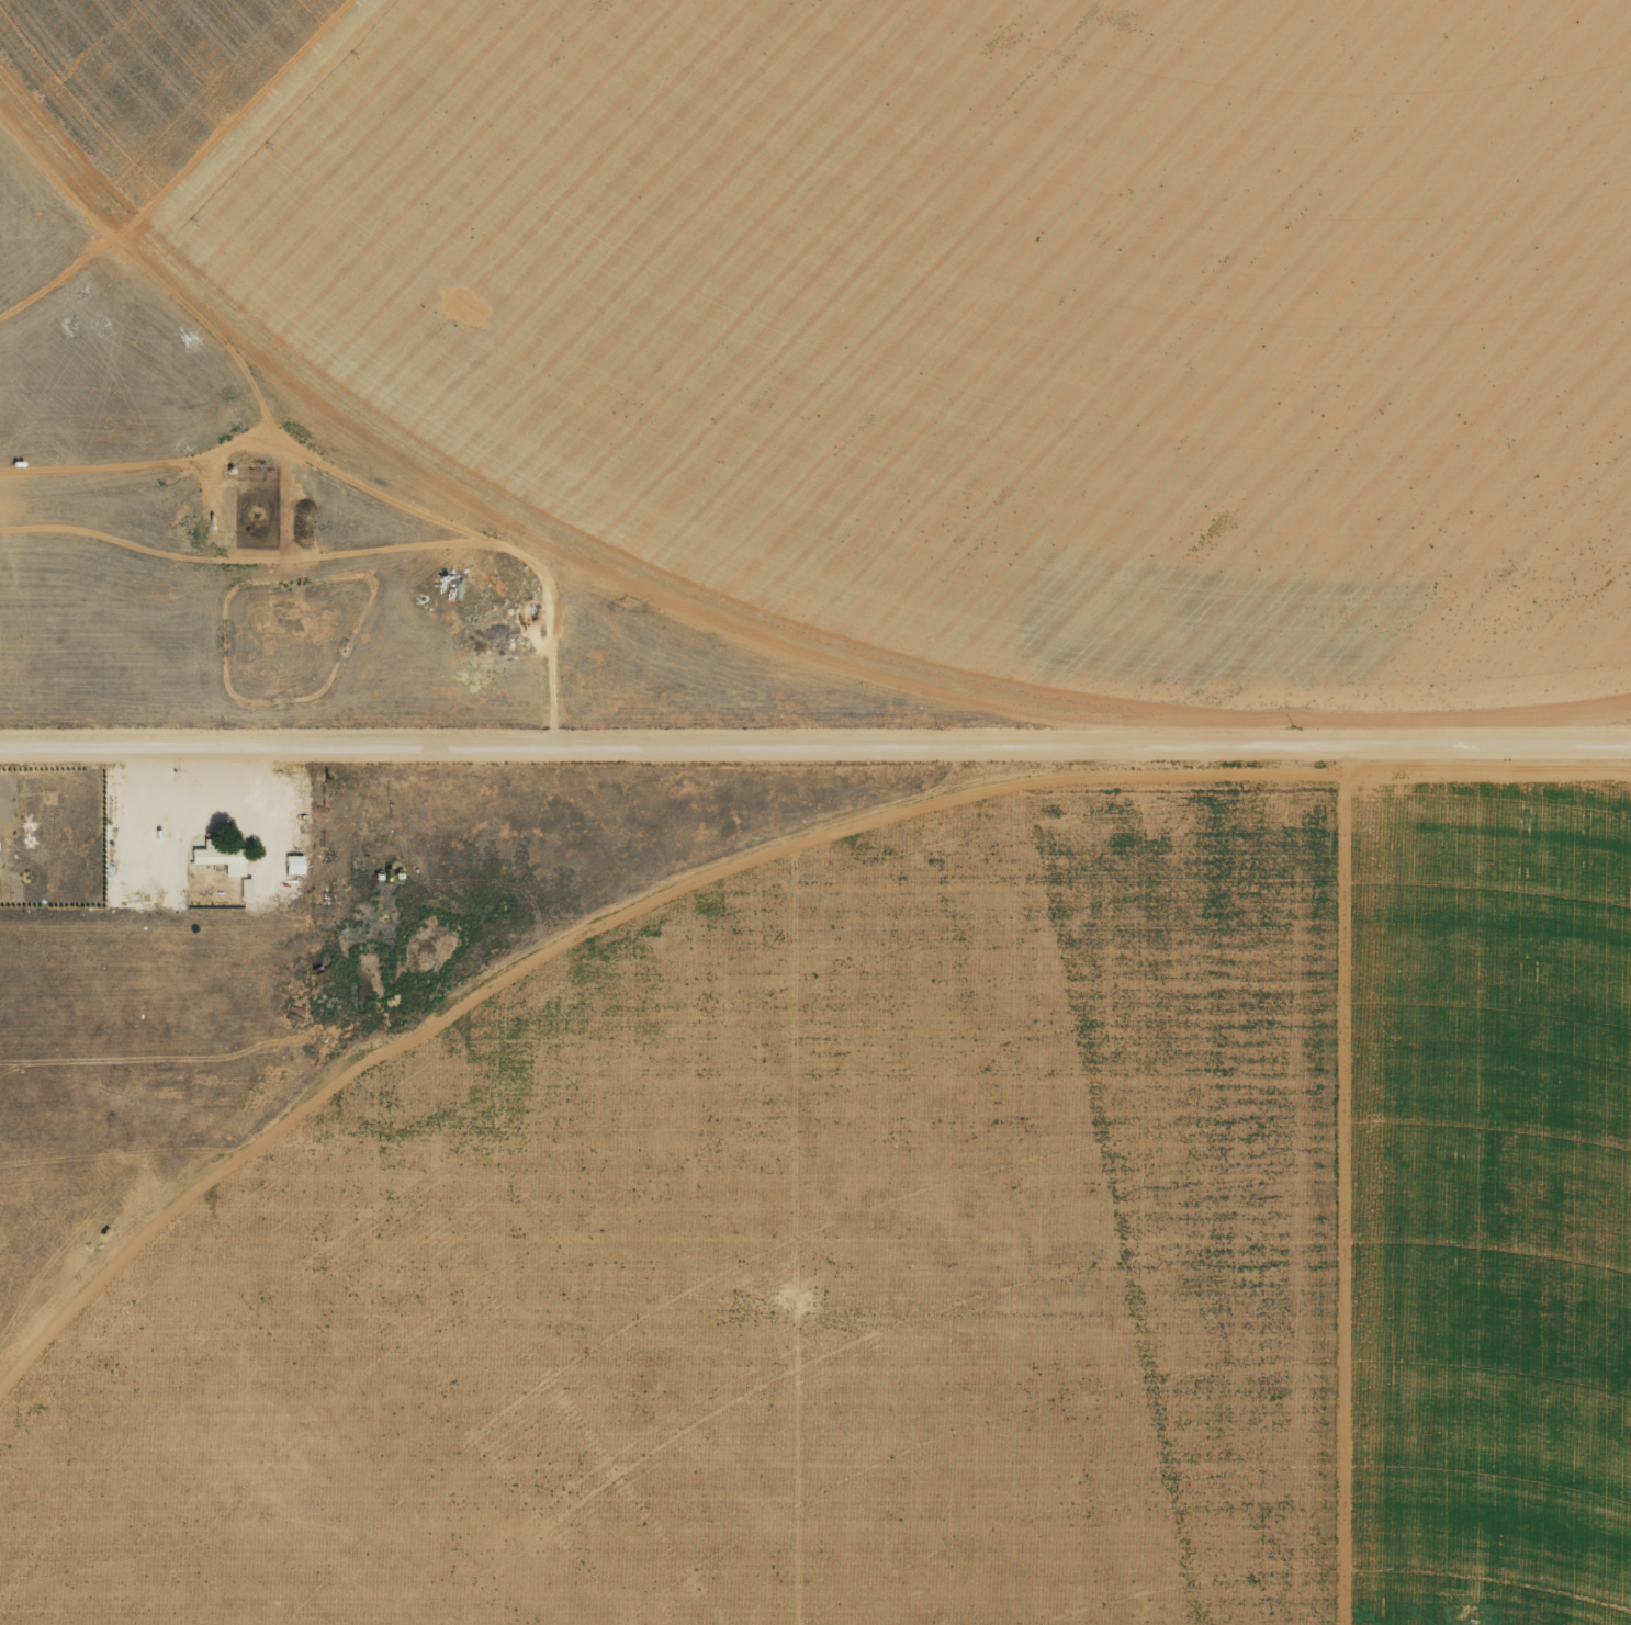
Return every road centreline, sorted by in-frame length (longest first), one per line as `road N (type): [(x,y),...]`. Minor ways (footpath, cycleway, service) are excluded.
road 1 (residential): [(1630,764),(0,754)]
road 2 (track): [(915,759),(909,1022),(869,1279)]

